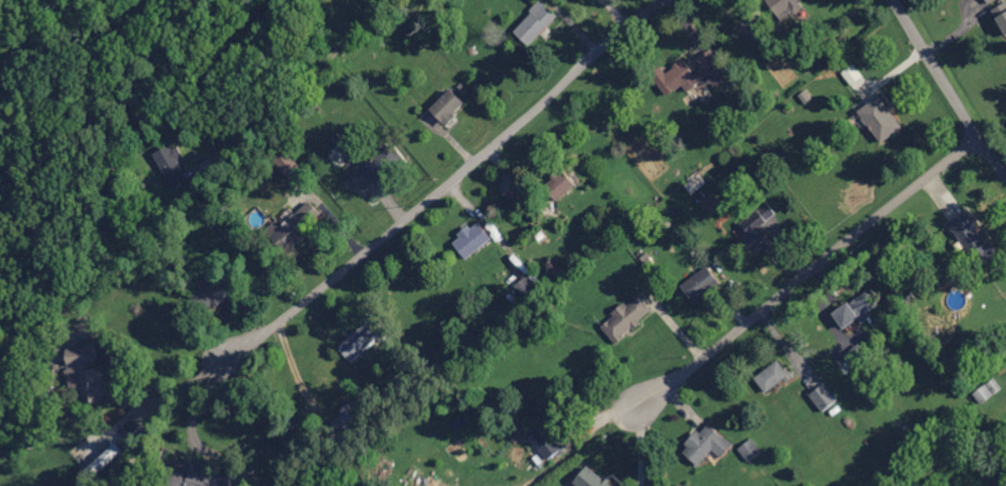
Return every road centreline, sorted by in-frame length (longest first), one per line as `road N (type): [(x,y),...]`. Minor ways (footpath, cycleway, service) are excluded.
road 1 (residential): [(667,0),(315,293)]
road 2 (residential): [(687,370),(978,137)]
road 3 (residential): [(389,0),(221,162)]
road 4 (residential): [(1005,177),(895,0)]
road 5 (residential): [(685,375),(634,388),(619,402),(620,418),(642,425),(685,375)]

